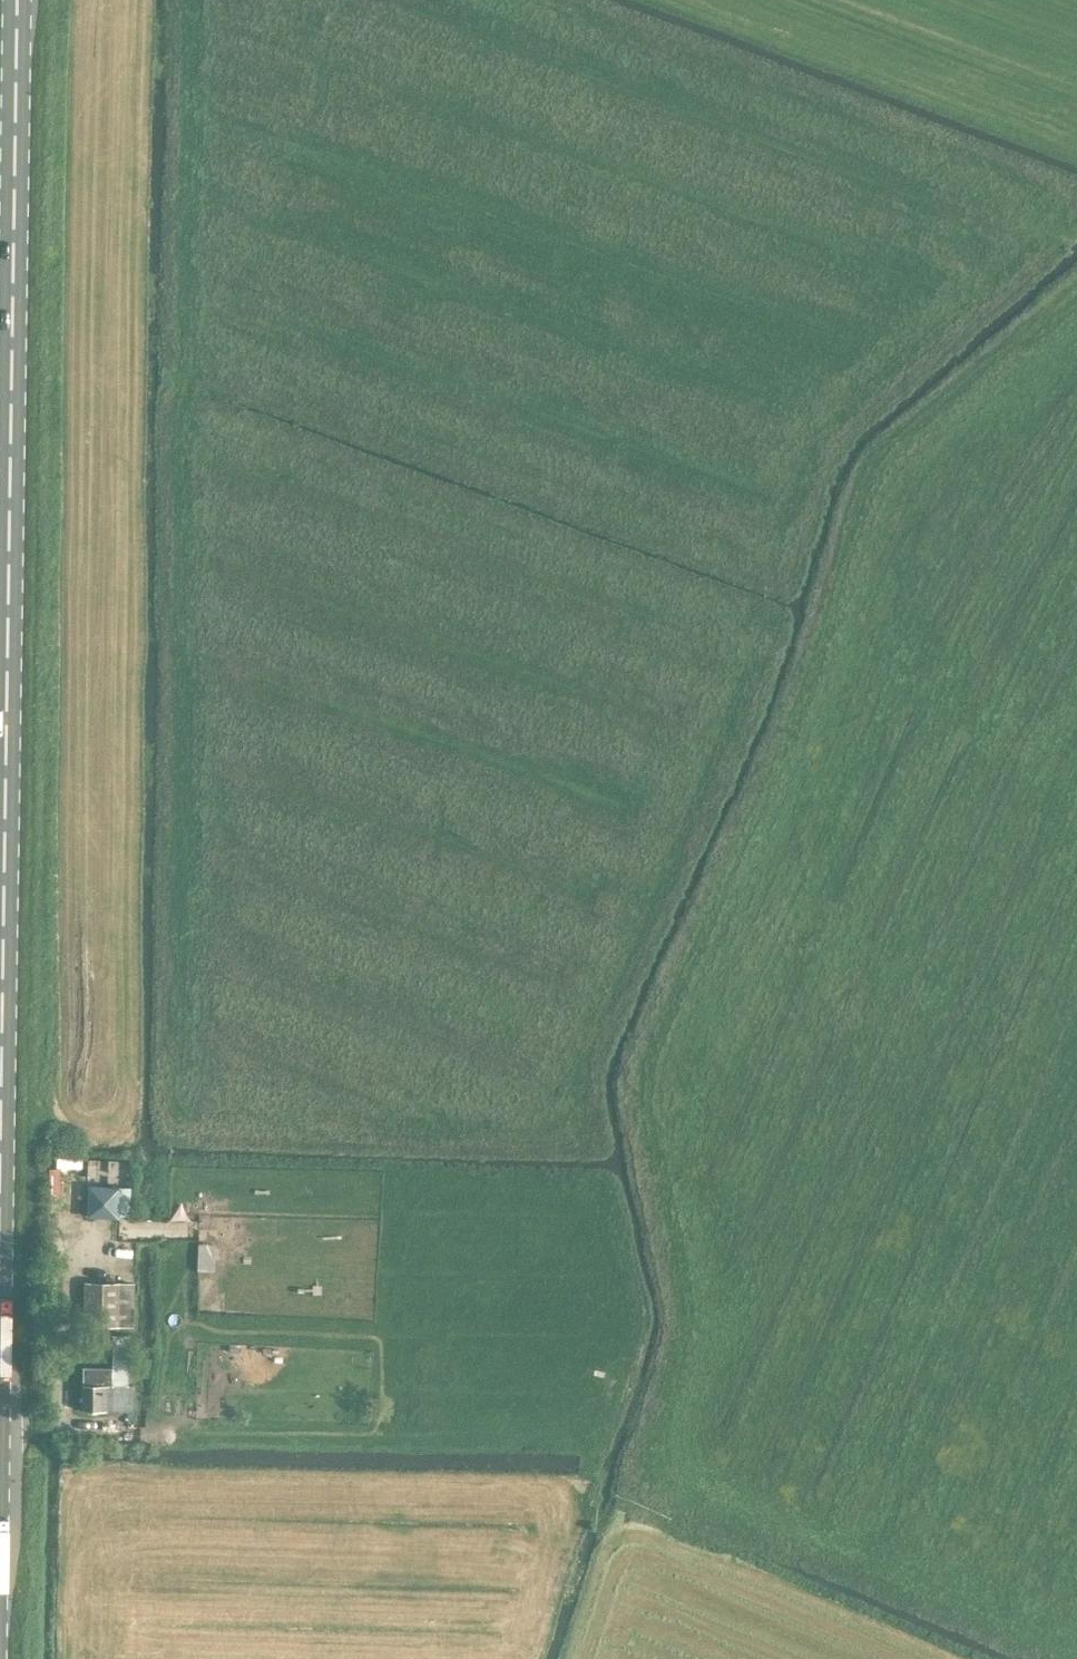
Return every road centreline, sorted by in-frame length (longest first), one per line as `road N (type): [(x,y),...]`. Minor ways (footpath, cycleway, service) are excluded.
road 1 (primary): [(0,1153),(17,0)]

